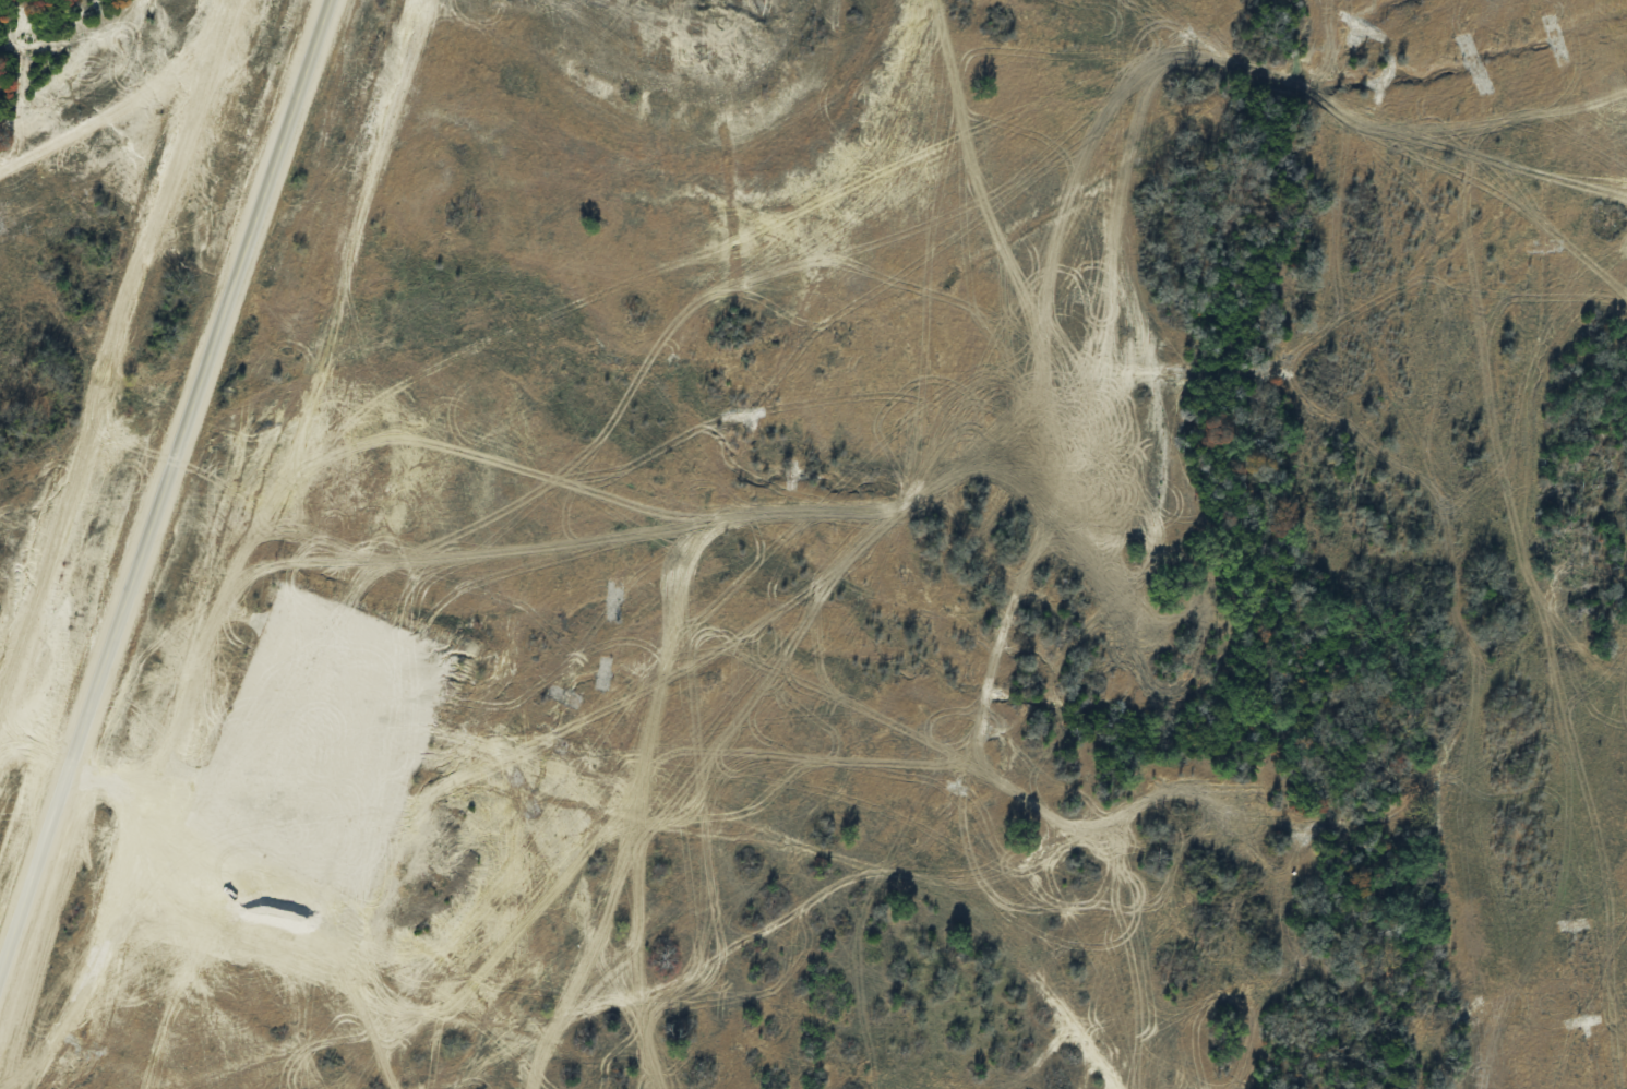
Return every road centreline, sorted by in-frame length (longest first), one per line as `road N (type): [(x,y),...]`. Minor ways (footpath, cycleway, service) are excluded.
road 1 (tertiary): [(329,0),(0,974)]

